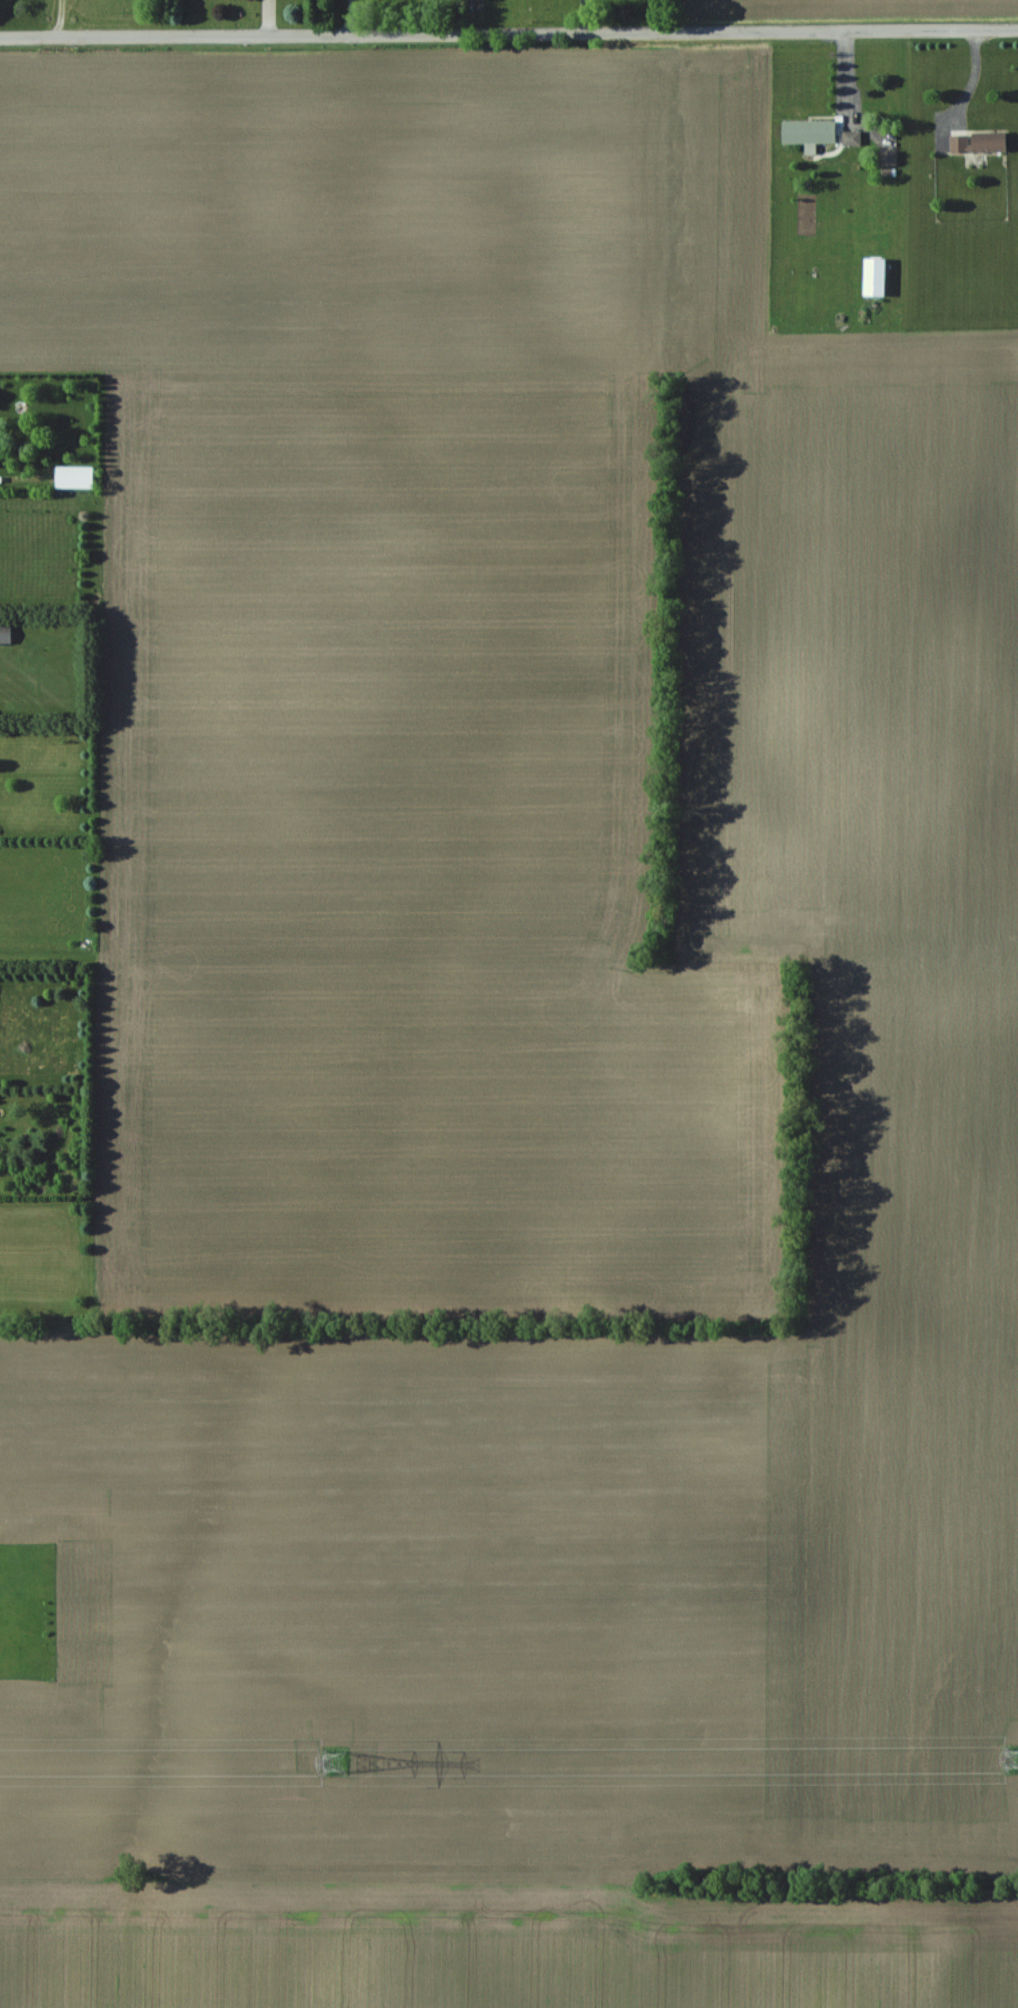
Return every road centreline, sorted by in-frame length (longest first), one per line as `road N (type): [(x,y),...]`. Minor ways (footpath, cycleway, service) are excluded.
road 1 (residential): [(1017,29),(0,36)]

